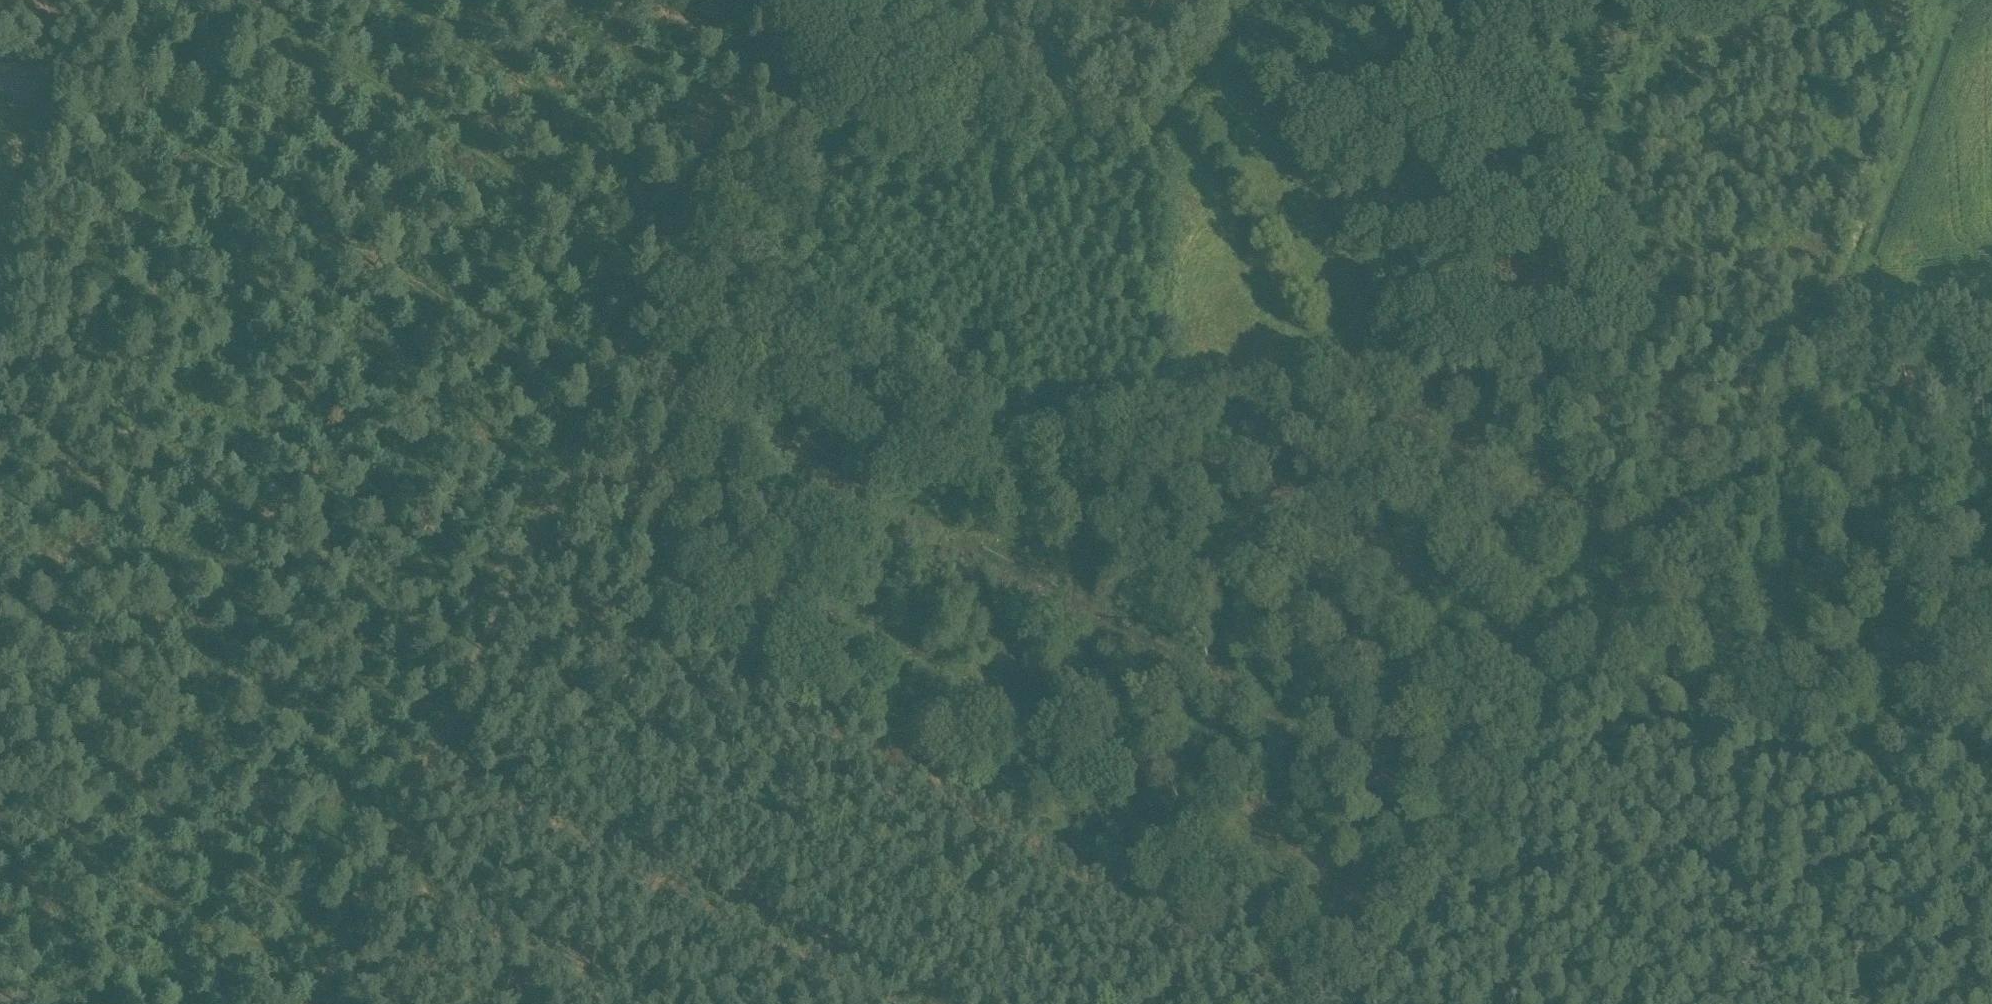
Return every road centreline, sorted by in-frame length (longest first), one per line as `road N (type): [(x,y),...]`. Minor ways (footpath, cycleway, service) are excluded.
road 1 (track): [(310,1003),(796,0)]
road 2 (track): [(669,261),(218,0)]

